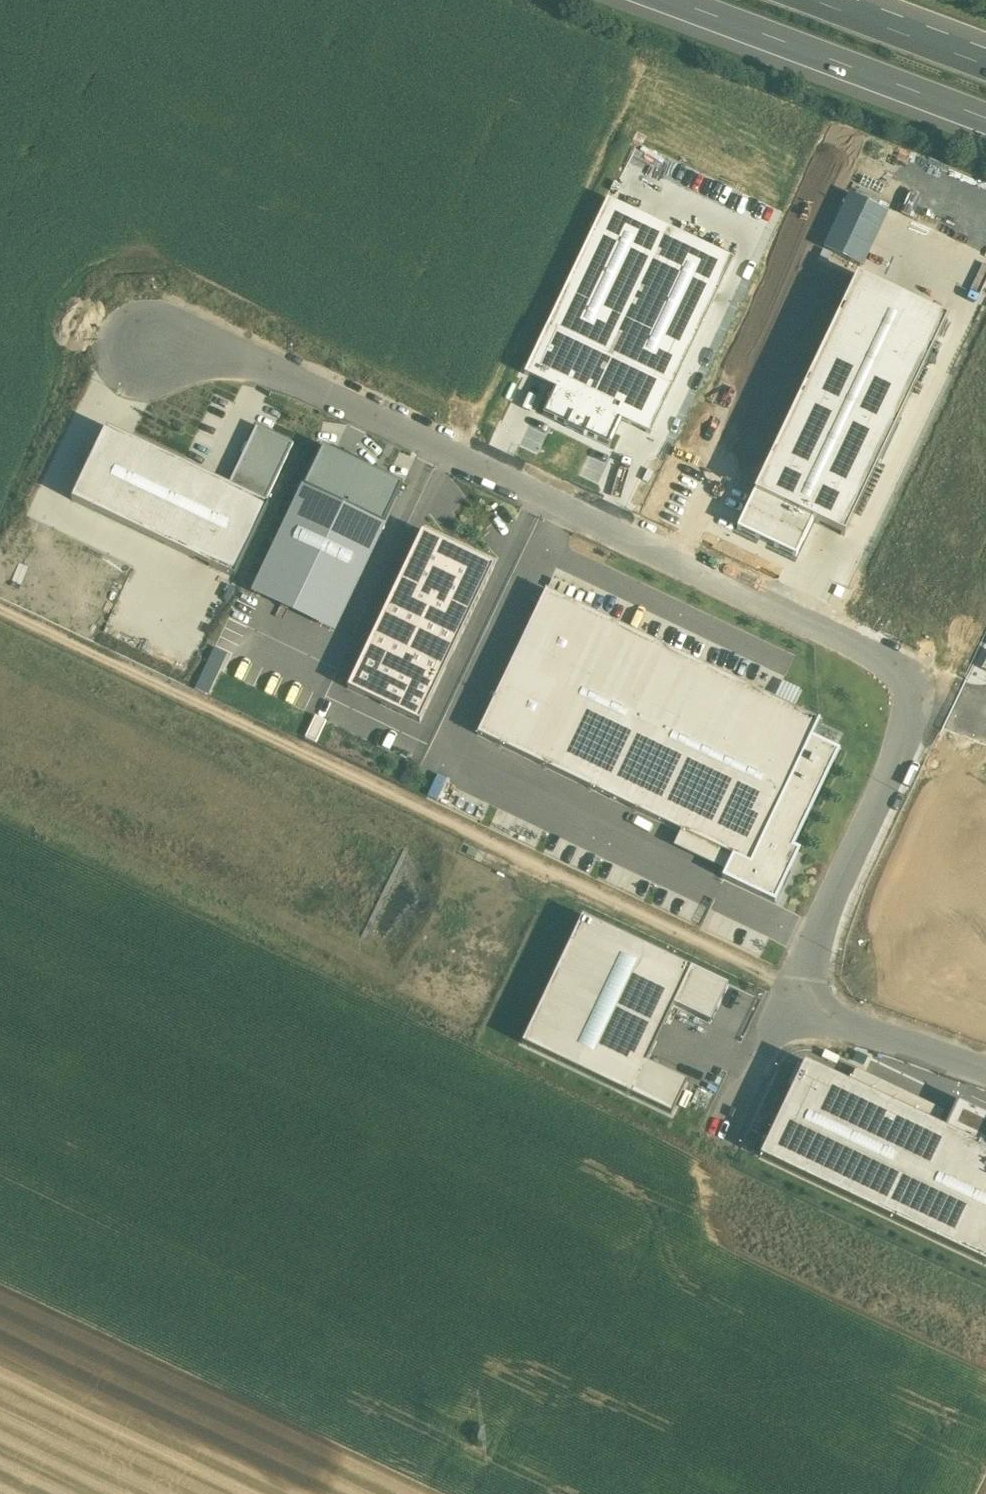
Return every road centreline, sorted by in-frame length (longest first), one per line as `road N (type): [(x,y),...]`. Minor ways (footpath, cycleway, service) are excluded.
road 1 (unclassified): [(790,994),(903,743),(912,711),(901,674),(275,374),(214,355),(152,351)]
road 2 (track): [(0,609),(790,994)]
road 3 (motorway): [(664,0),(985,117)]
road 4 (unclassified): [(985,1071),(790,994)]
road 5 (motorway): [(985,61),(818,0)]
road 6 (unclassified): [(790,994),(738,1114)]

